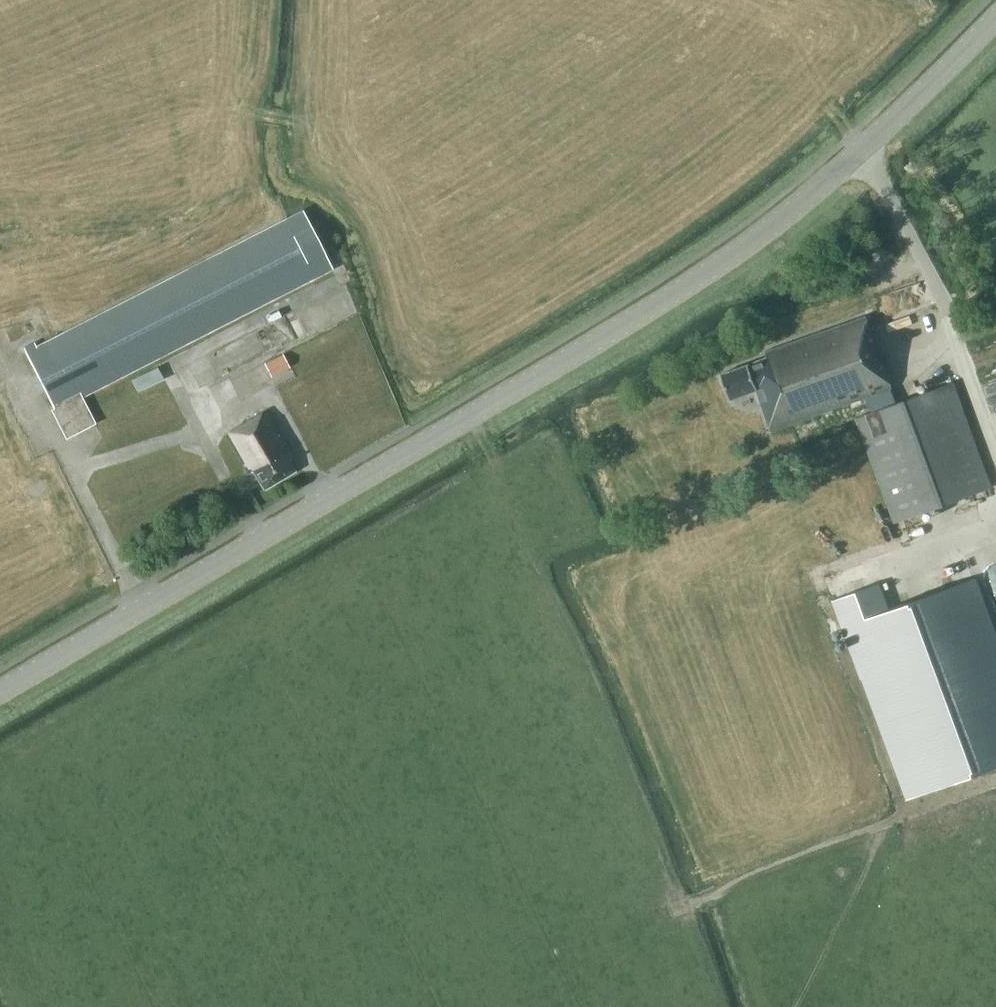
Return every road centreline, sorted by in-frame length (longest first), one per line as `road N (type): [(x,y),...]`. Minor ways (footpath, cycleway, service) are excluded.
road 1 (secondary): [(0,689),(695,279),(837,171),(995,14)]

